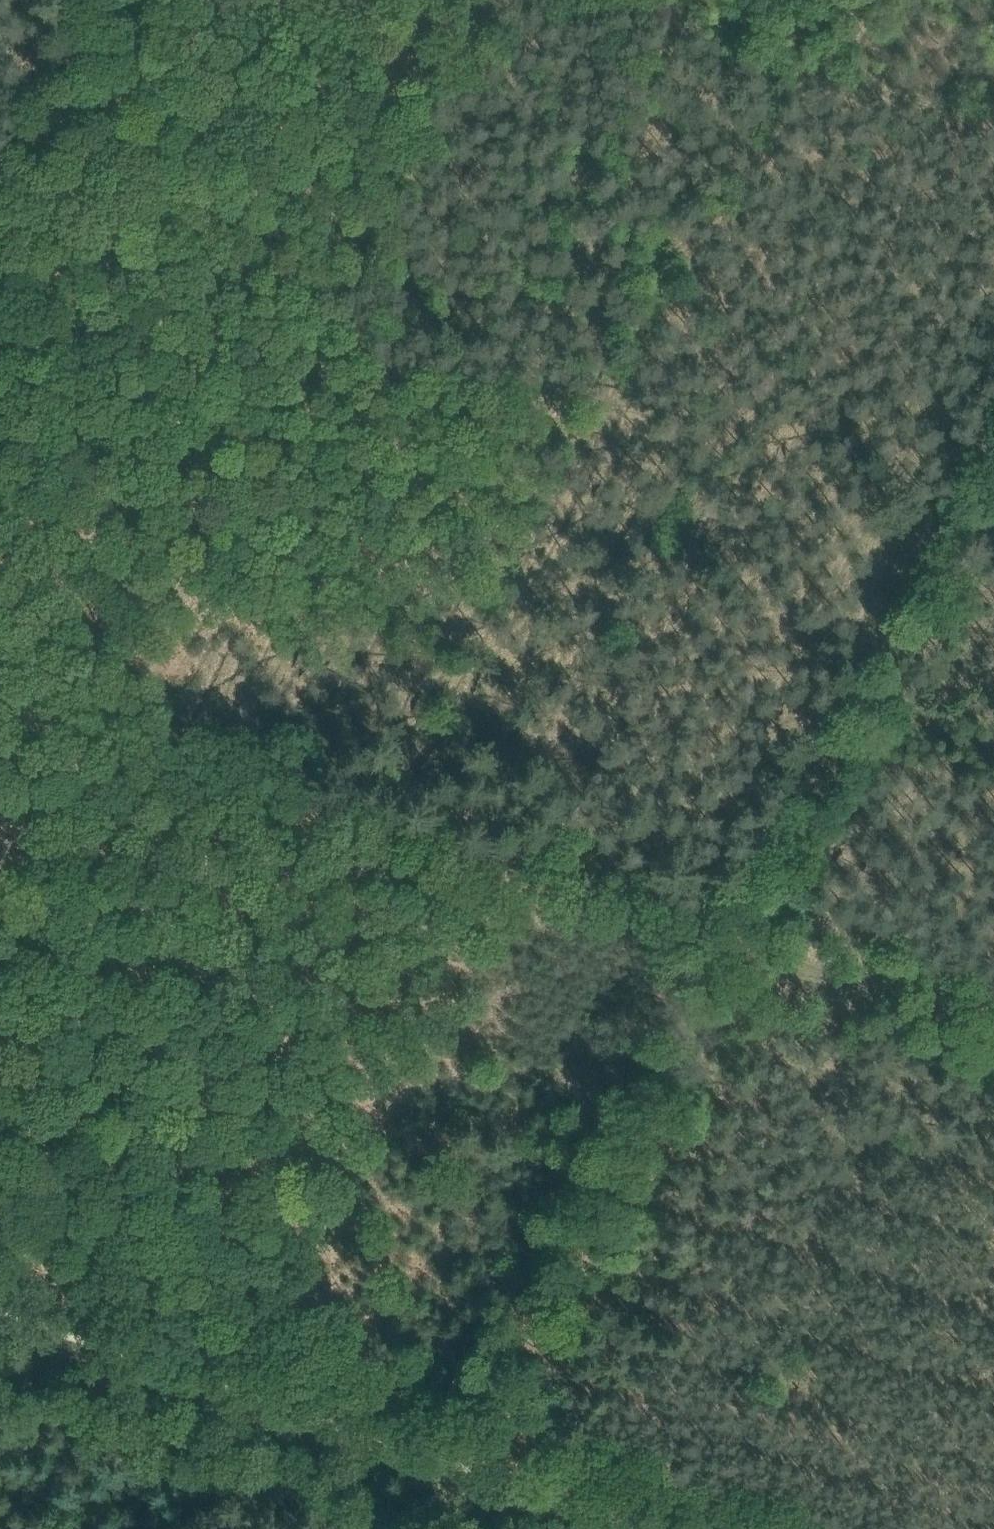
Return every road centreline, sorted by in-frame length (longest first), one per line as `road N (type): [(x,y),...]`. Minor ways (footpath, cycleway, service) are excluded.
road 1 (track): [(437,1474),(734,931),(993,1022)]
road 2 (track): [(0,1323),(602,1528)]

